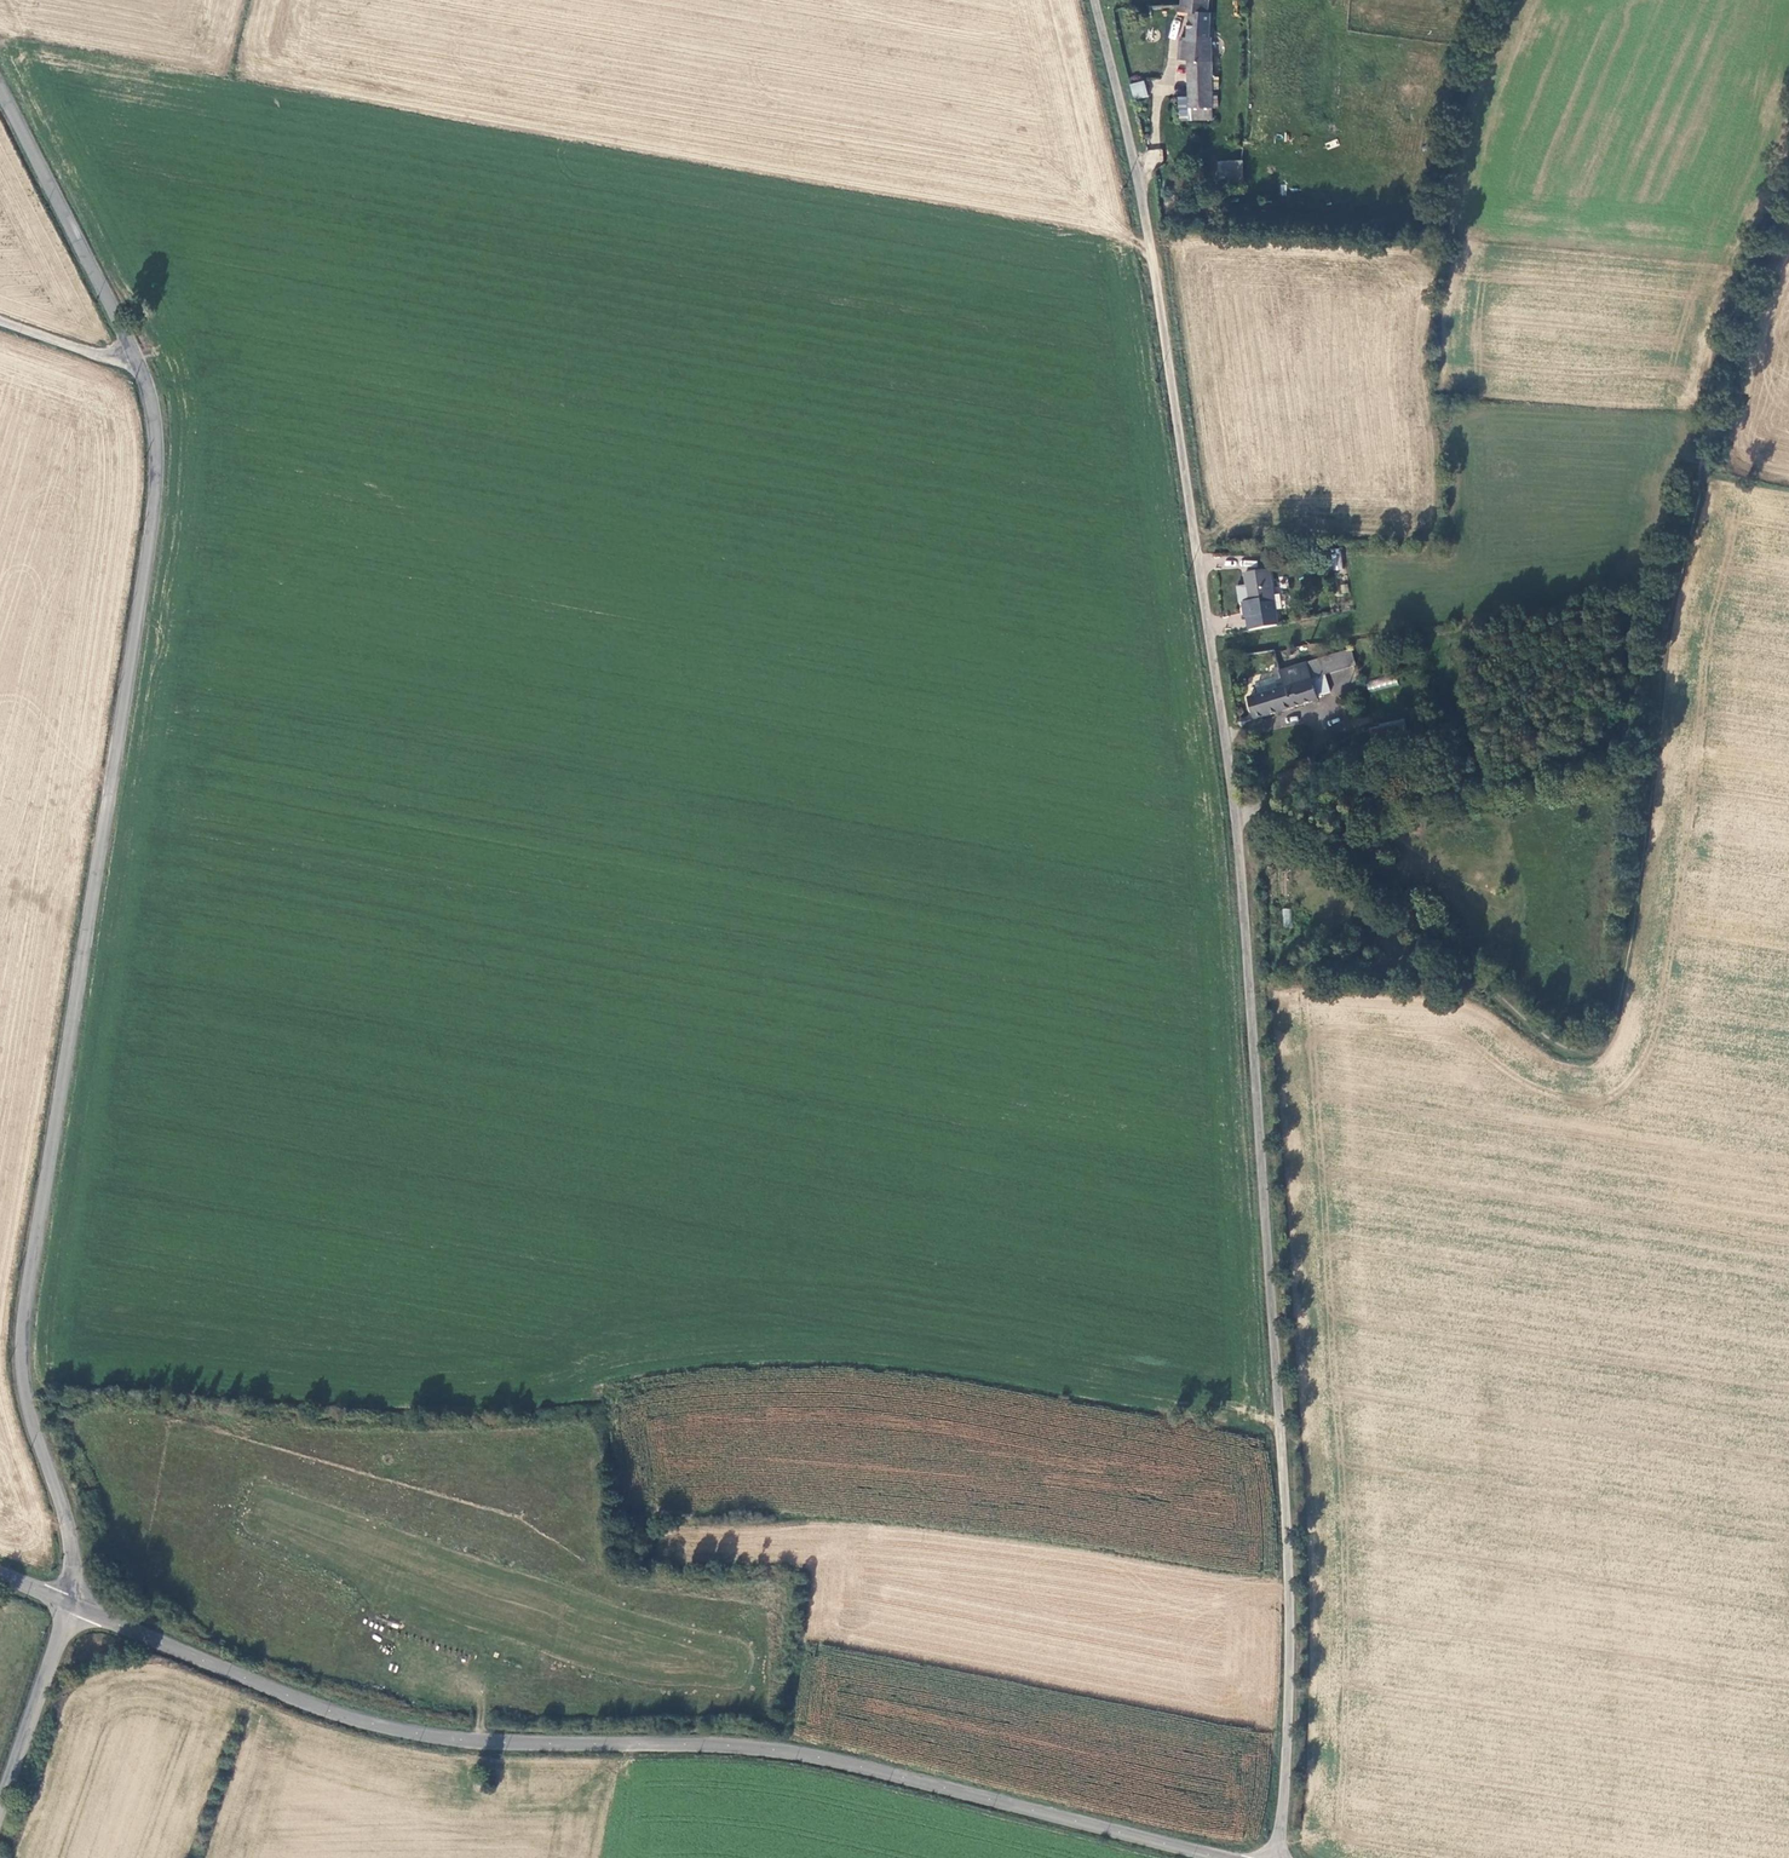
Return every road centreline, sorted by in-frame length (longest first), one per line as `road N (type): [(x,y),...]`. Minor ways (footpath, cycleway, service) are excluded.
road 1 (unclassified): [(1272,1857),(1287,1763),(1290,1615),(1237,809),(1139,182),(1094,0)]
road 2 (unclassified): [(70,1604),(72,1557),(27,1399),(23,1332),(140,609),(155,429),(122,326),(0,88)]
road 3 (tertiary): [(70,1604),(373,1724),(505,1743),(774,1750),(1220,1857)]
road 4 (unclassified): [(0,1804),(70,1604)]

